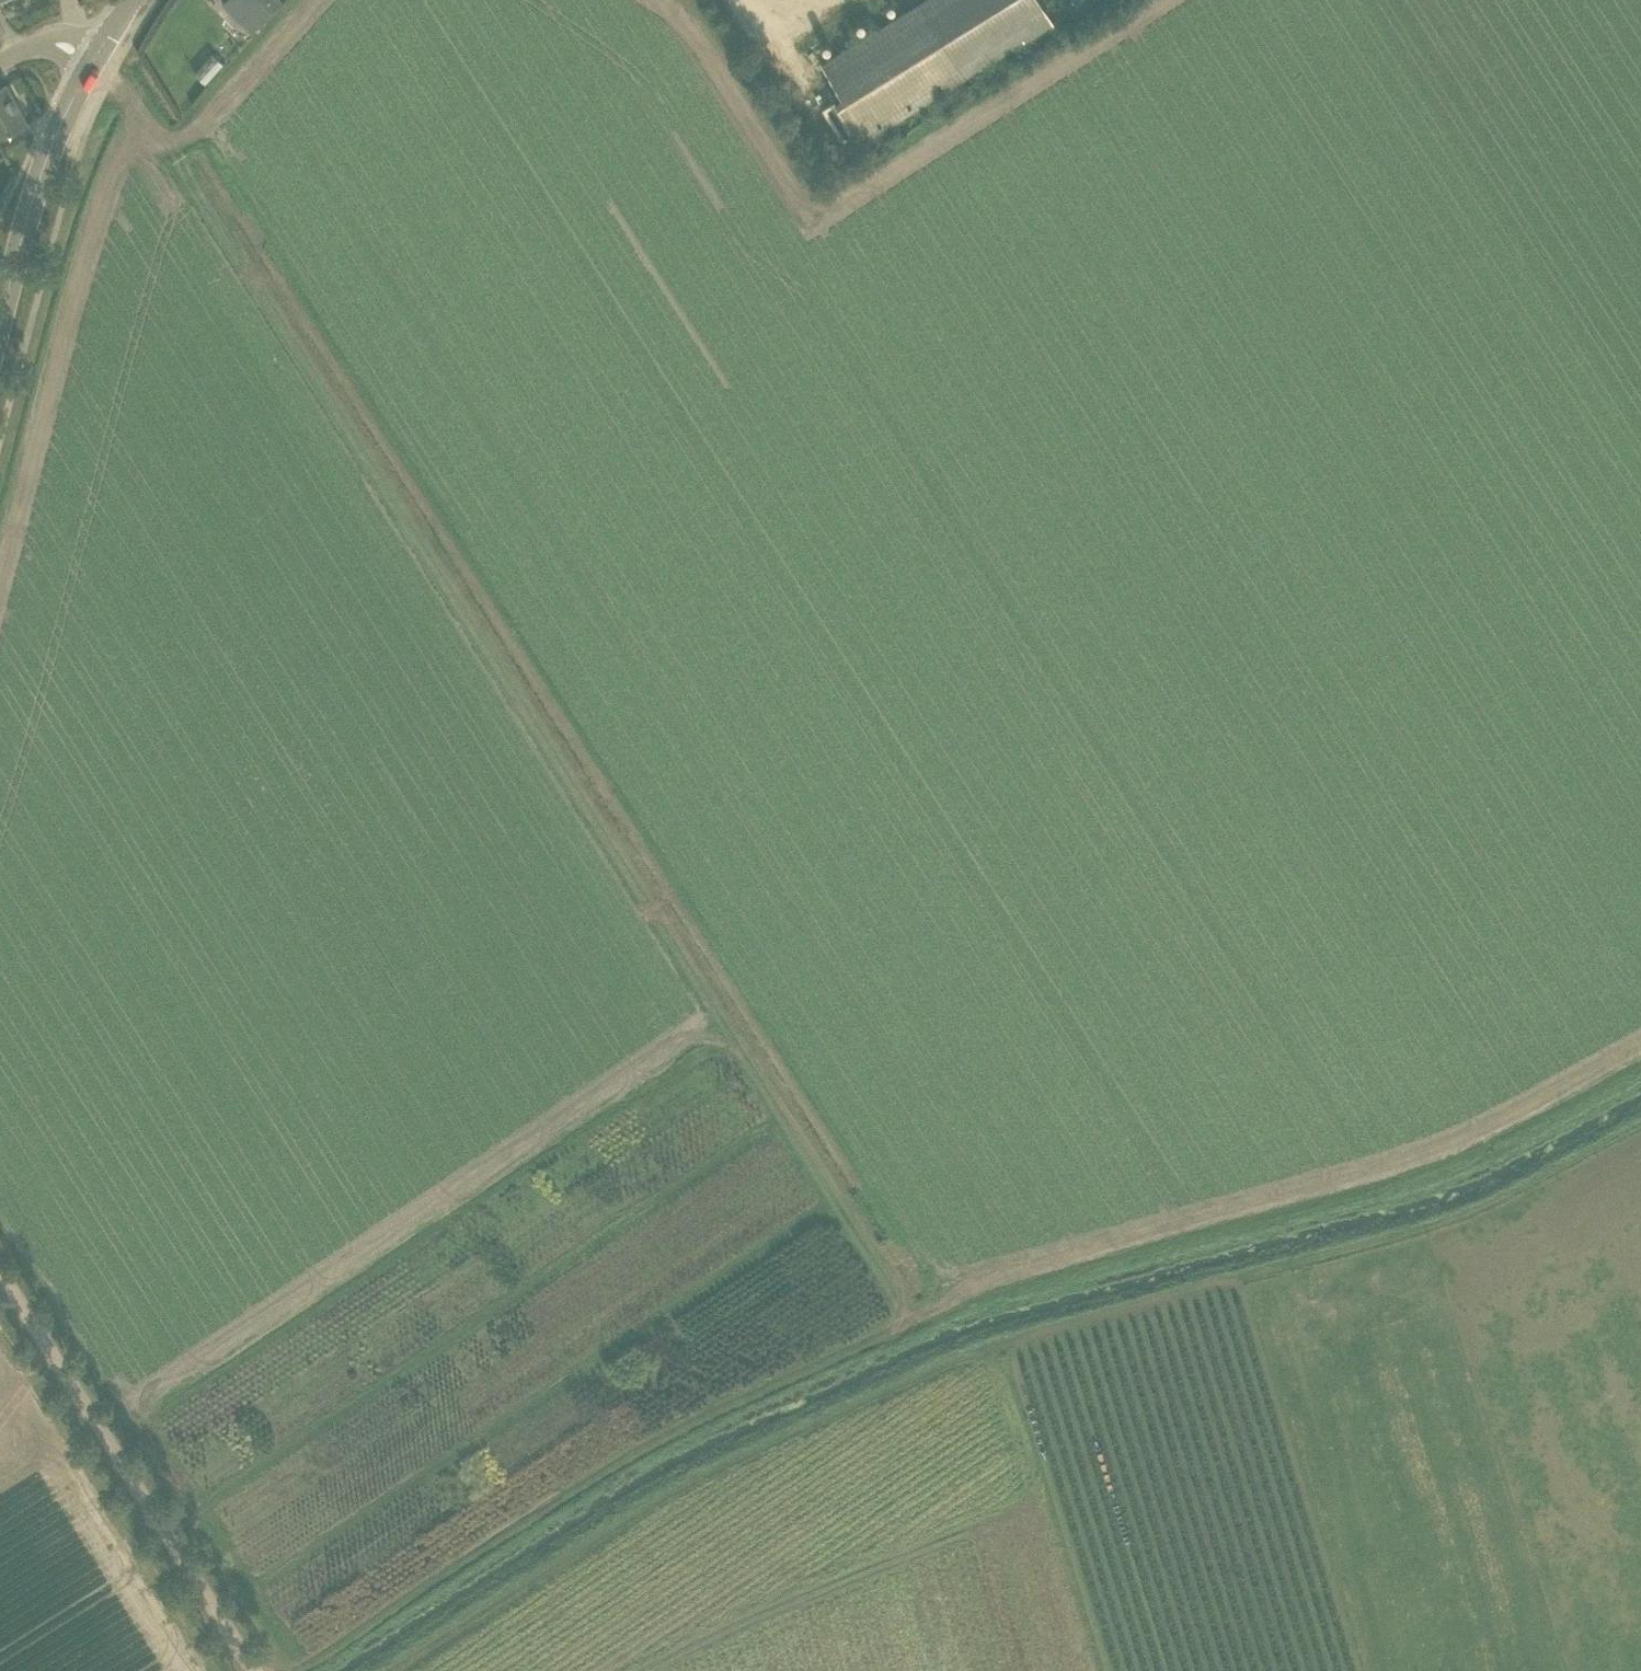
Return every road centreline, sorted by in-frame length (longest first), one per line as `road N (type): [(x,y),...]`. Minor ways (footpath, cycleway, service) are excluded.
road 1 (track): [(0,1267),(259,1670)]
road 2 (tertiary): [(0,323),(42,171),(94,61)]

